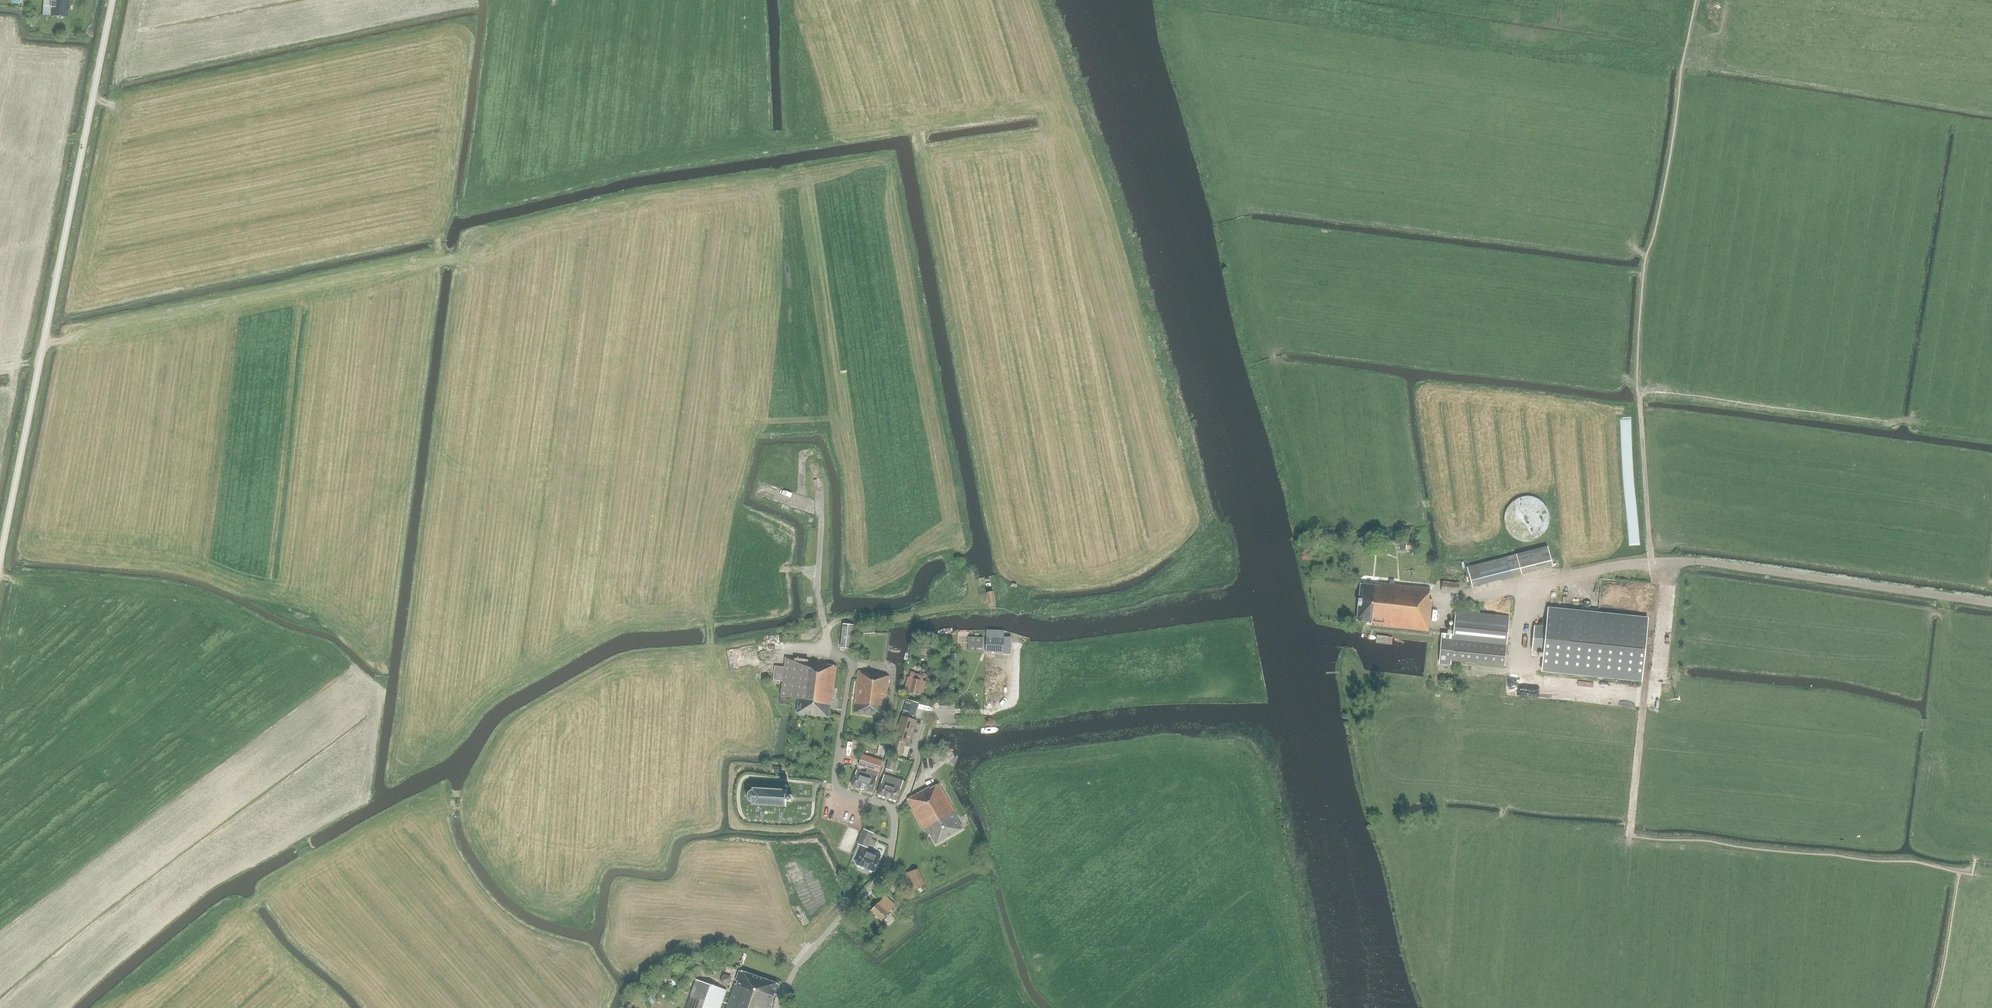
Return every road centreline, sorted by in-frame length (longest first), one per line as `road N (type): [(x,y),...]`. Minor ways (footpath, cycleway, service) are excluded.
road 1 (unclassified): [(0,558),(112,0)]
road 2 (residential): [(895,812),(884,869),(799,965),(779,1007)]
road 3 (residential): [(826,634),(851,670),(836,784),(895,812)]
road 4 (track): [(1651,560),(1638,393)]
road 5 (track): [(826,634),(844,620),(976,607)]
road 6 (track): [(1650,701),(1664,560)]

